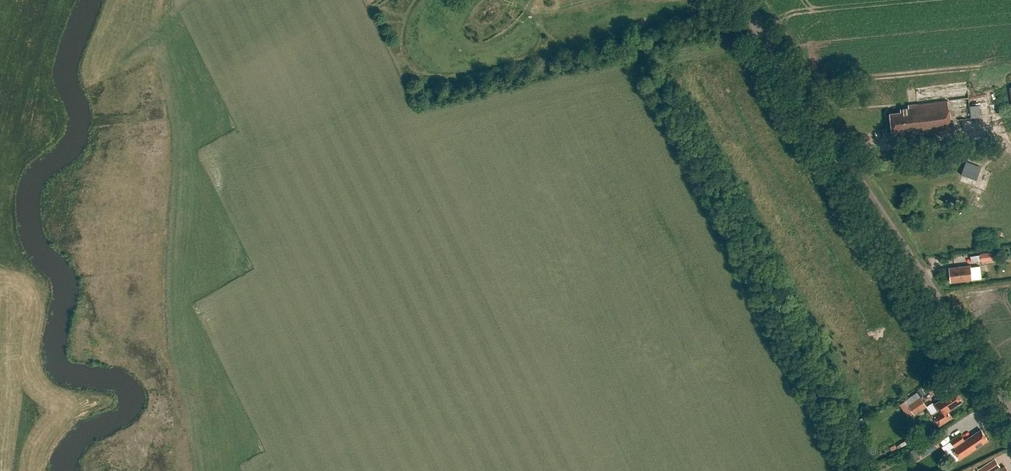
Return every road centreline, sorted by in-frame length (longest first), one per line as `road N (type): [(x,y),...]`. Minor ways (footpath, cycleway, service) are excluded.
road 1 (tertiary): [(1010,415),(742,0)]

